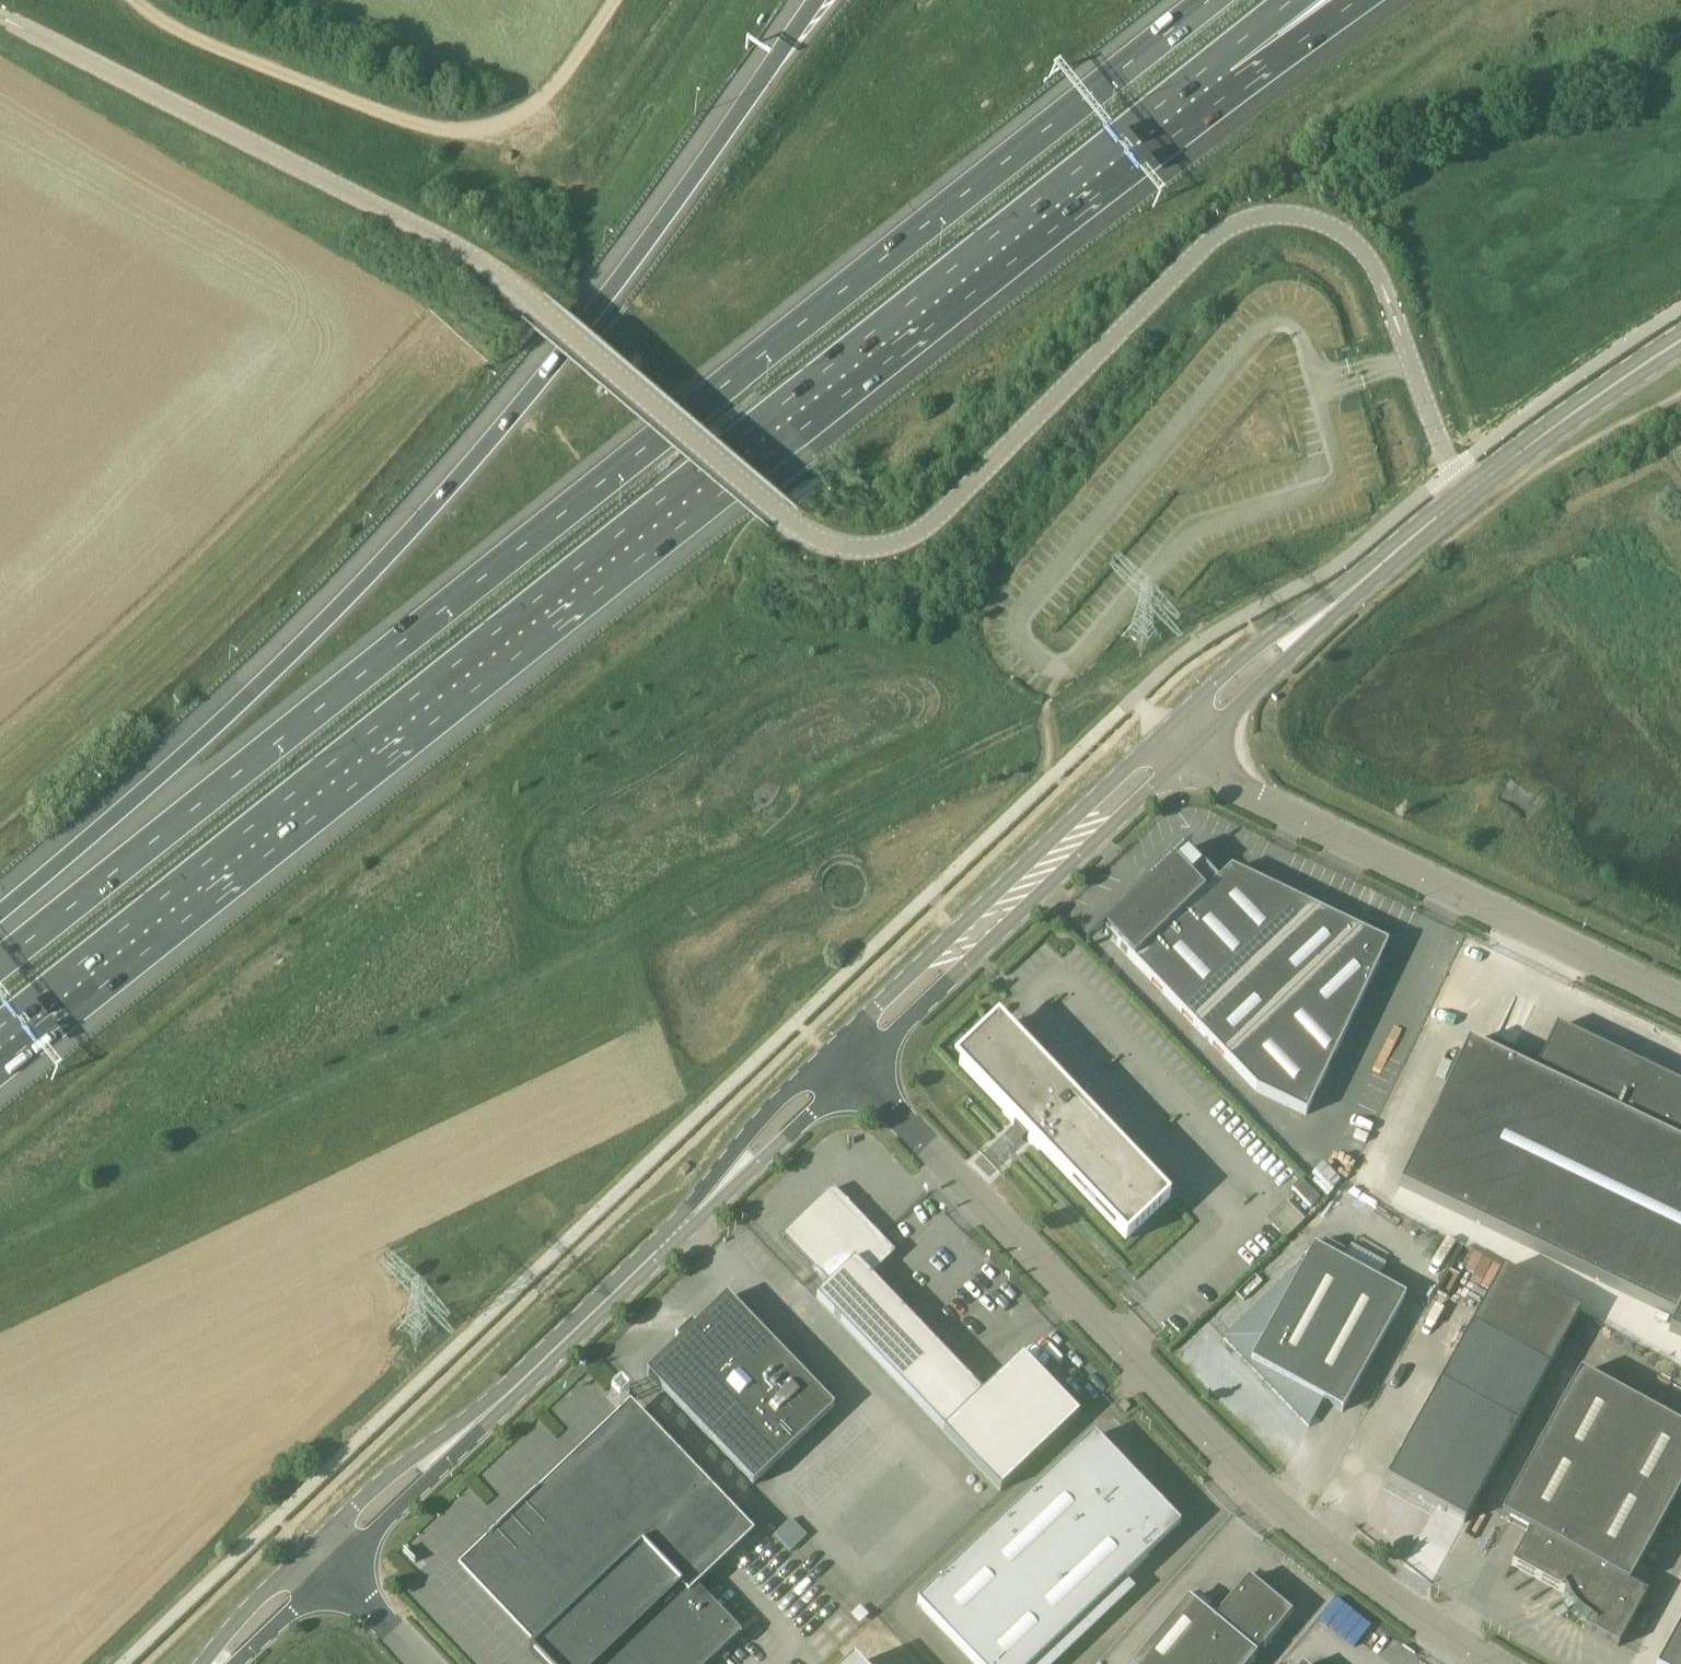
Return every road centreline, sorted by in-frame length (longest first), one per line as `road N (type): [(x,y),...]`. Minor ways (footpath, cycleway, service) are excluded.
road 1 (motorway): [(0,1036),(1225,62)]
road 2 (motorway): [(1212,0),(0,966)]
road 3 (track): [(1133,702),(1091,688),(0,1245)]
road 4 (motorway): [(816,0),(644,243),(337,611),(0,912)]
road 5 (unclassified): [(774,511),(842,549),(882,549),(918,535),(1222,236),(1275,217),(1343,236),(1369,262),(1461,499)]
road 6 (unclassified): [(774,511),(526,298),(449,246),(0,19)]
road 7 (unclassified): [(1488,1663),(1310,1531),(1165,1395),(855,1058)]
road 8 (tertiary): [(322,1561),(855,1058)]
road 9 (unclassified): [(1680,1000),(1206,772),(1177,742)]
road 10 (tertiary): [(855,1058),(1177,742)]
road 11 (track): [(540,89),(489,124),(456,128),(257,57),(142,0)]
road 12 (tertiary): [(1461,499),(1177,742)]
road 13 (tertiary): [(1680,341),(1461,499)]
road 14 (tertiary): [(219,1663),(322,1561)]
road 15 (unclassified): [(423,1663),(322,1561)]
road 16 (motorway): [(1225,62),(1330,0)]

